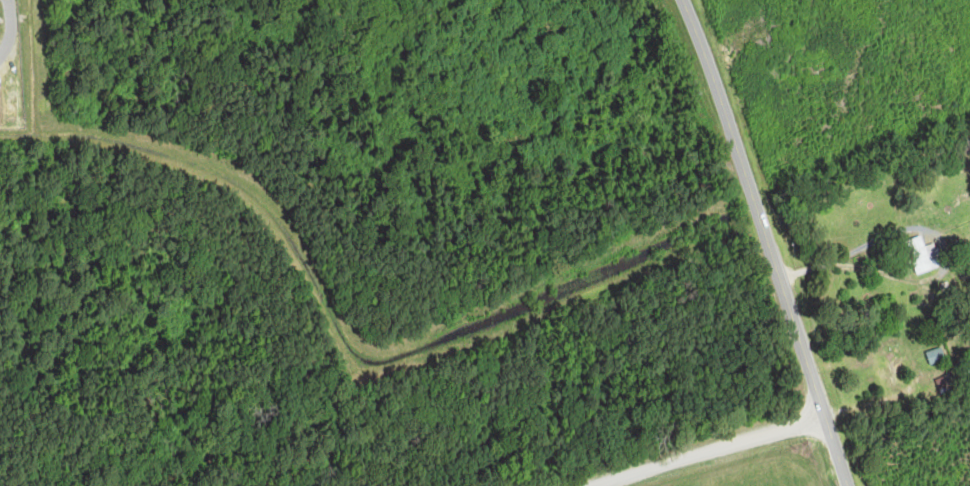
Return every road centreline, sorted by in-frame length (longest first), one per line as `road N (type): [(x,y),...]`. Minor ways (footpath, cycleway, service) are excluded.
road 1 (residential): [(848,485),(683,0)]

